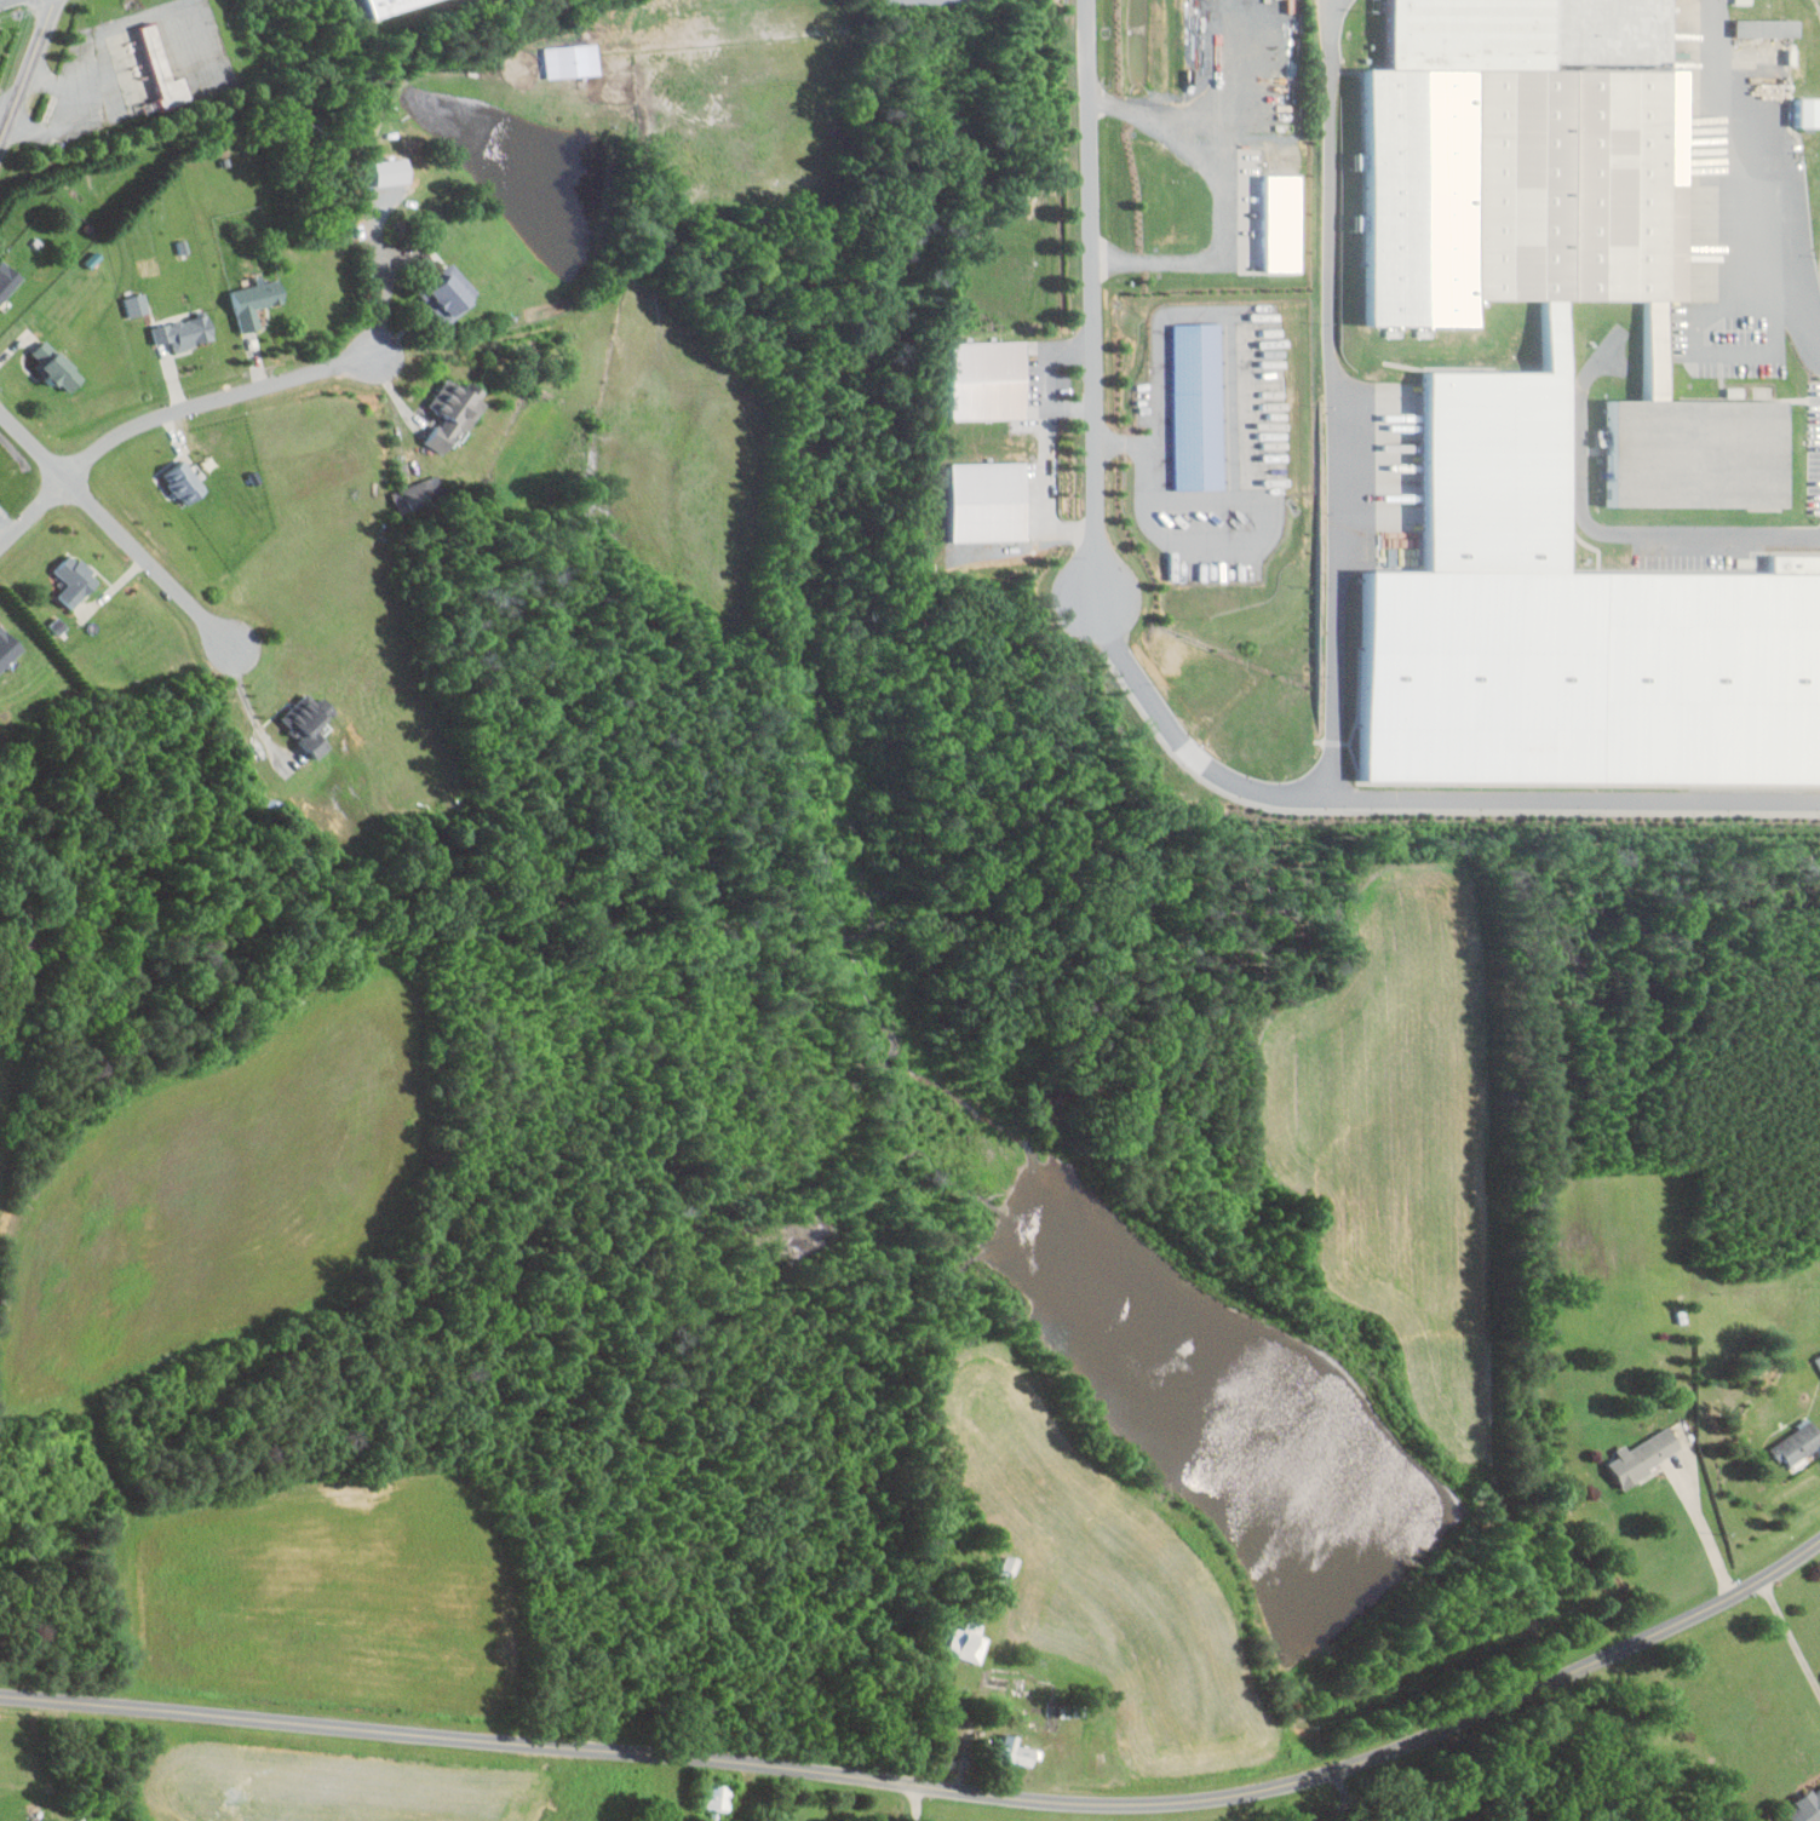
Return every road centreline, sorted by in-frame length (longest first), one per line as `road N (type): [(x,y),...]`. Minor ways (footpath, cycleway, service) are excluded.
road 1 (residential): [(0,1696),(694,1758),(966,1794),(1195,1802),(1308,1781),(1395,1752),(1667,1630),(1819,1544)]
road 2 (residential): [(1086,0),(1098,604)]
road 3 (residential): [(379,355),(156,419),(108,444),(67,481)]
road 4 (residential): [(0,413),(240,651)]
road 5 (residential): [(55,0),(0,143)]

